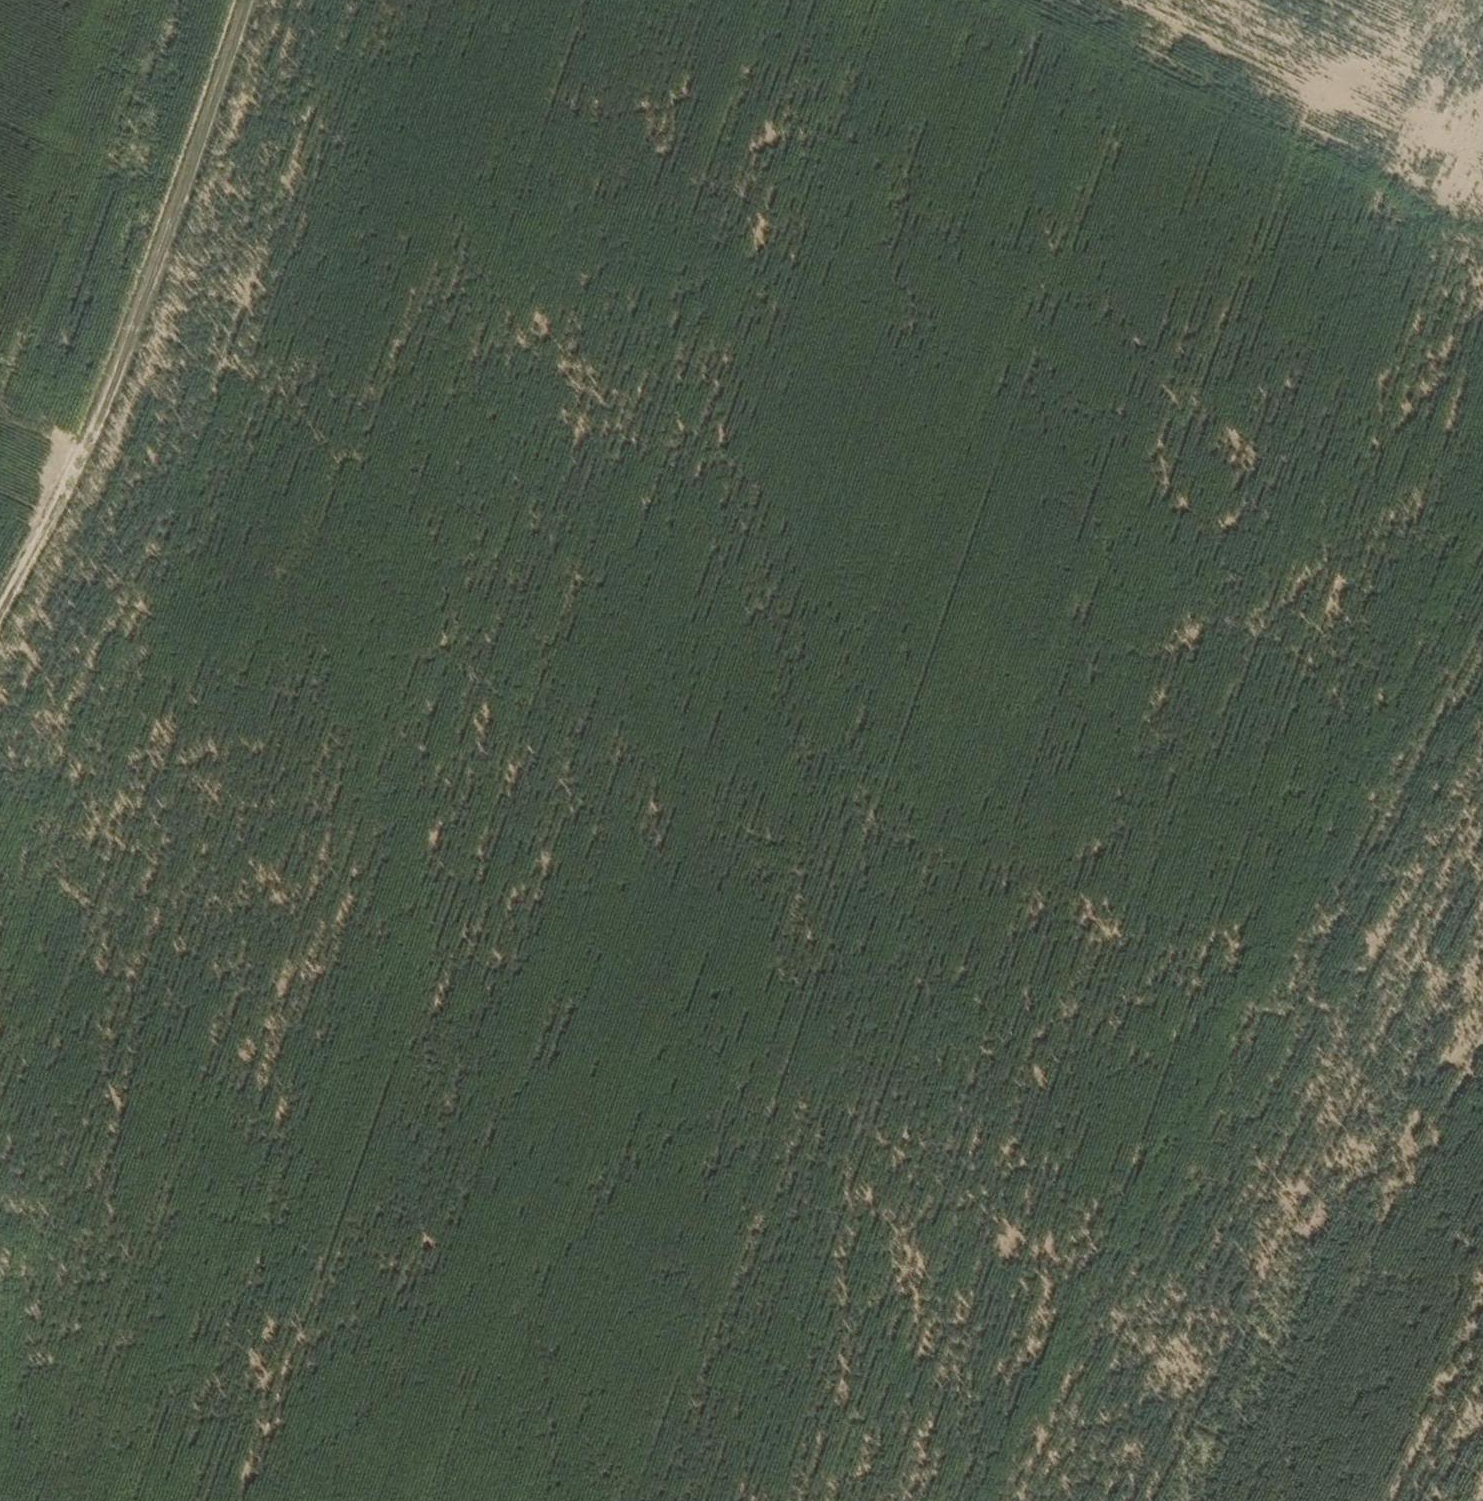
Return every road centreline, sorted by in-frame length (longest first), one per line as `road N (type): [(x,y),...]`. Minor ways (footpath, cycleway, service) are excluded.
road 1 (track): [(0,652),(161,318),(266,0)]

